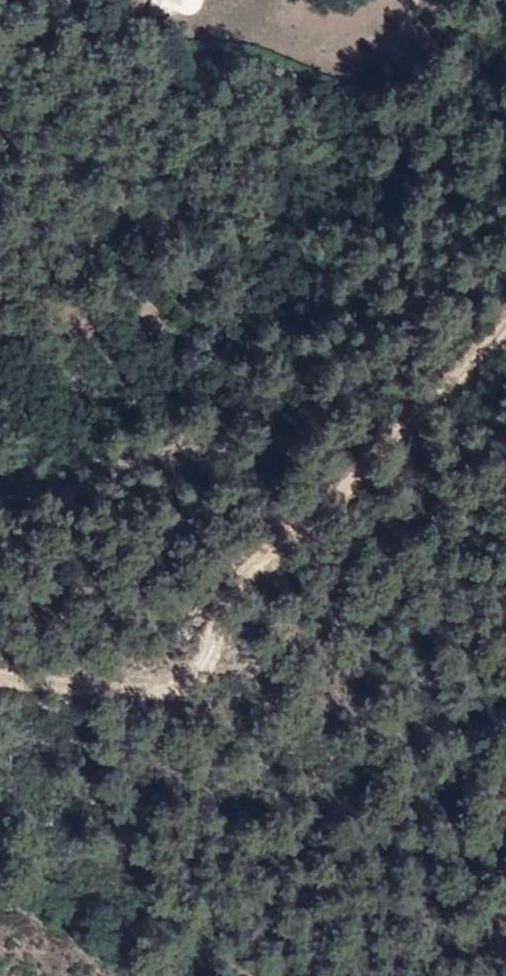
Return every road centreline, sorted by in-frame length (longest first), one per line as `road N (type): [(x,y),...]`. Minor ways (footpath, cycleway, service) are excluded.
road 1 (track): [(0,660),(91,679),(205,667),(233,628),(241,576),(274,537),(457,374),(505,312)]

